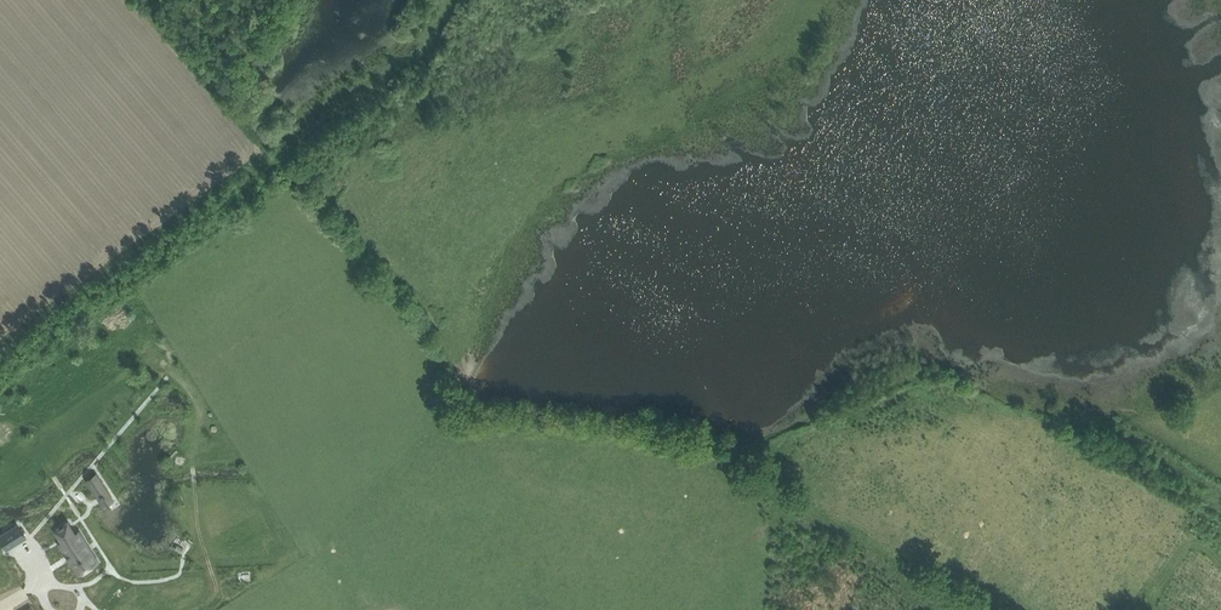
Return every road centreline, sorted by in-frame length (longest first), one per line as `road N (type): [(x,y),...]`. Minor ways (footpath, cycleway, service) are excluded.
road 1 (track): [(171,374),(196,397),(202,416),(193,468),(211,595),(193,609)]

